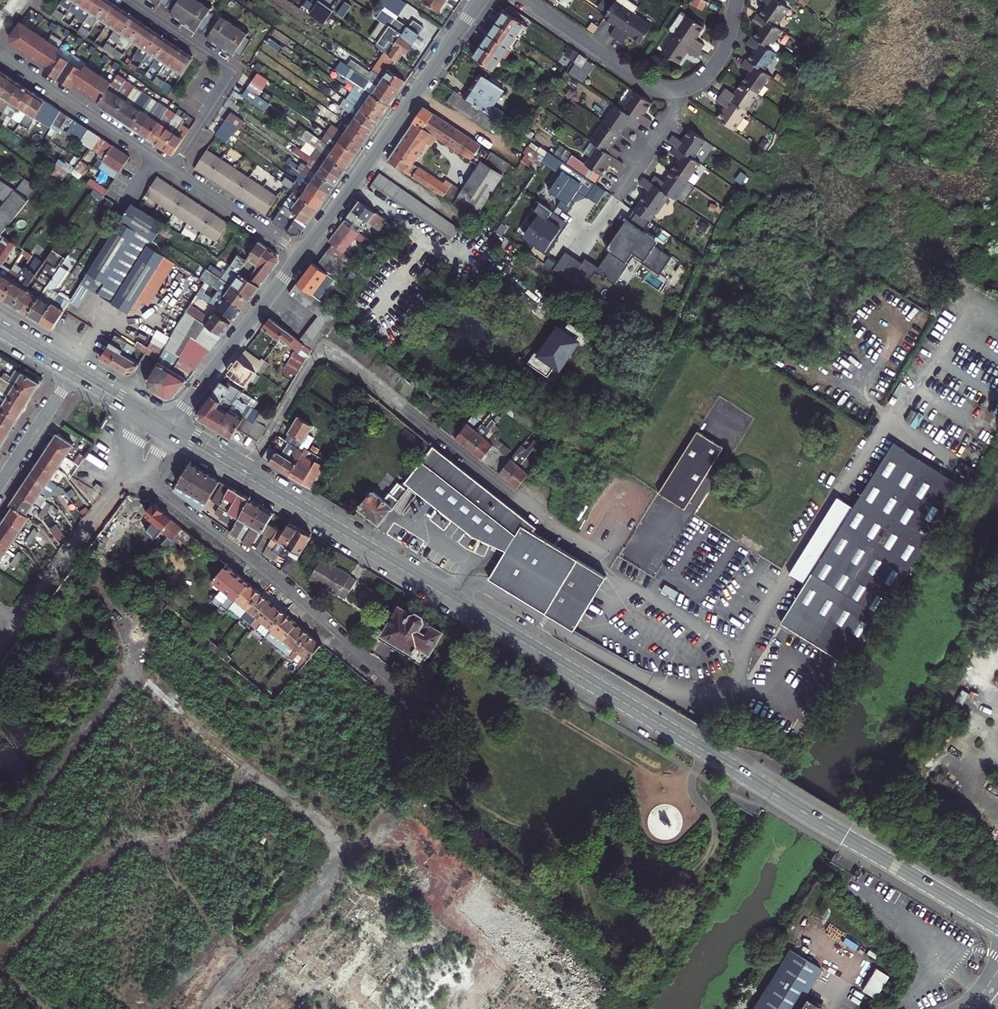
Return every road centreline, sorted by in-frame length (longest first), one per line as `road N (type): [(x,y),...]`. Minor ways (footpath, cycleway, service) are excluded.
road 1 (secondary): [(997,926),(170,430)]
road 2 (track): [(415,701),(459,726),(515,704),(539,712),(694,796),(713,821),(711,849),(653,930),(621,942),(600,929),(562,847),(544,828),(494,811),(465,778),(461,755)]
road 3 (track): [(211,1008),(259,951),(302,922),(336,878),(337,856),(325,828),(126,670)]
road 4 (residential): [(415,701),(142,475)]
road 5 (residential): [(301,254),(478,1)]
road 6 (residential): [(128,0),(234,71),(174,169)]
road 7 (residential): [(170,430),(301,254)]
road 8 (residential): [(0,56),(174,169)]
road 9 (residential): [(142,475),(113,492),(15,625)]
road 10 (residential): [(674,90),(674,114),(586,246)]
road 11 (residential): [(525,0),(640,82),(674,90)]
road 12 (residential): [(174,169),(301,254)]
road 13 (track): [(0,838),(92,726)]
road 14 (residential): [(73,373),(0,483)]

